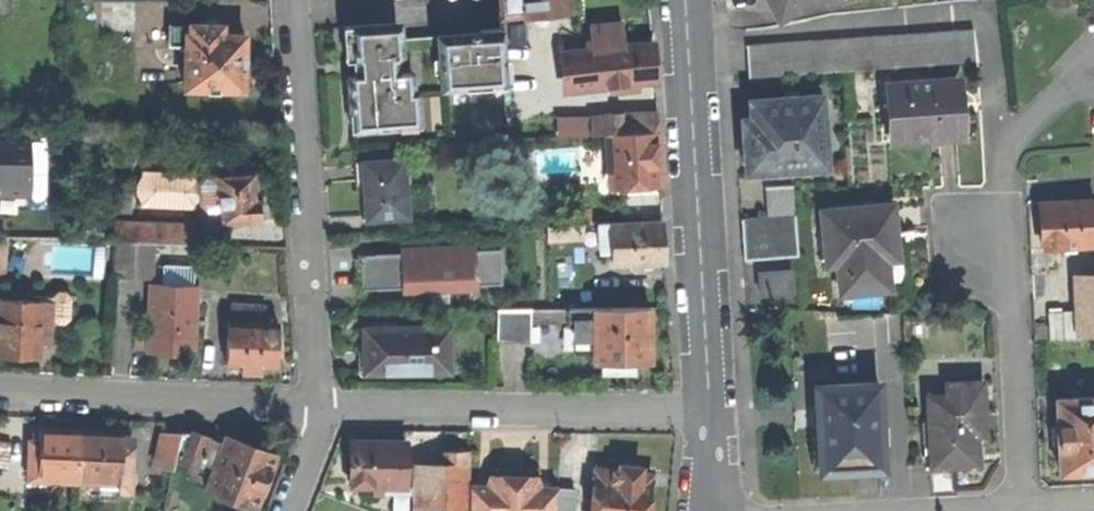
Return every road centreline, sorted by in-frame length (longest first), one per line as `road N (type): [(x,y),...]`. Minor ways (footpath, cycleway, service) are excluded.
road 1 (residential): [(710,413),(686,0)]
road 2 (residential): [(290,0),(315,407)]
road 3 (residential): [(315,407),(710,413)]
road 4 (residential): [(1026,509),(1005,186)]
road 5 (residential): [(0,392),(315,407)]

